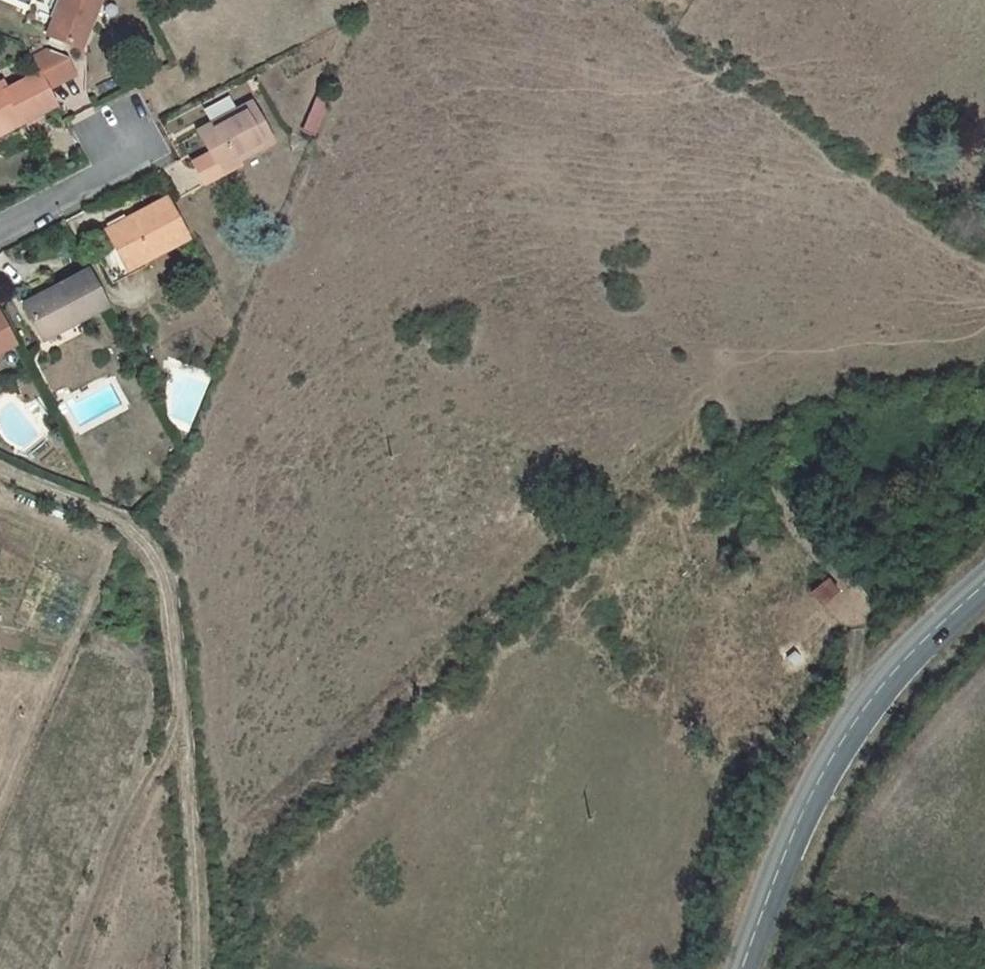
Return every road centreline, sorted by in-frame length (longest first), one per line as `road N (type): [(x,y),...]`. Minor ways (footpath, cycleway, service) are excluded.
road 1 (tertiary): [(742,968),(825,774),(891,668),(984,584)]
road 2 (track): [(0,470),(126,519),(157,555),(169,592),(182,739)]
road 3 (residential): [(141,151),(0,226)]

